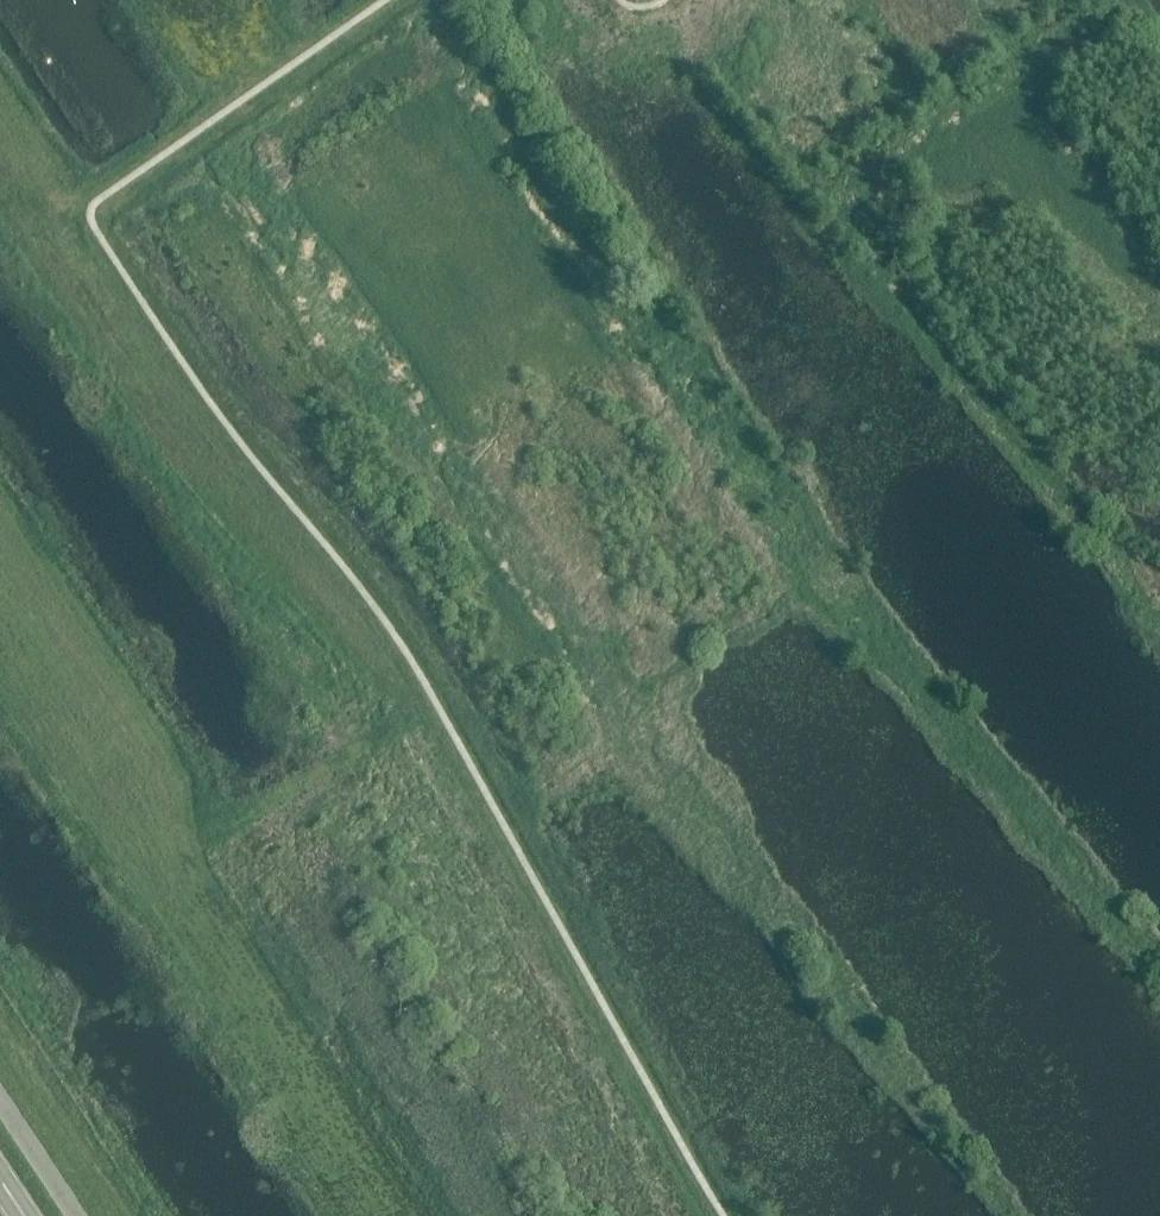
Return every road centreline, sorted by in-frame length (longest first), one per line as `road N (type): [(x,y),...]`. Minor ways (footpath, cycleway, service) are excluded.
road 1 (unclassified): [(76,1215),(0,1102)]

